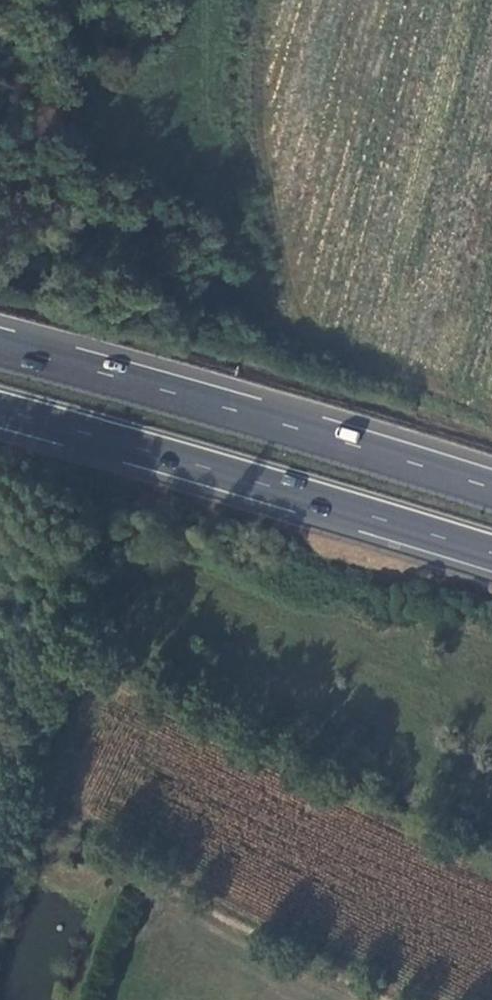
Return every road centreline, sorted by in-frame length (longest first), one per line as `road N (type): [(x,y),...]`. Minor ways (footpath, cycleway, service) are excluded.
road 1 (trunk): [(491,493),(0,350)]
road 2 (trunk): [(0,413),(491,555)]

